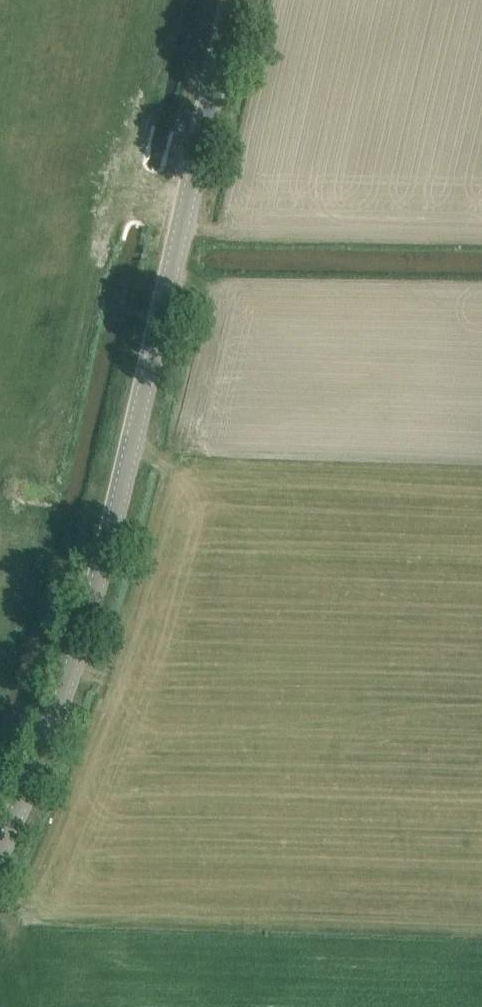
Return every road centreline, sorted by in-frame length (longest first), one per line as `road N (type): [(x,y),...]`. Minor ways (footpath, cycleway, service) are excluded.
road 1 (tertiary): [(0,851),(98,584),(235,0)]

